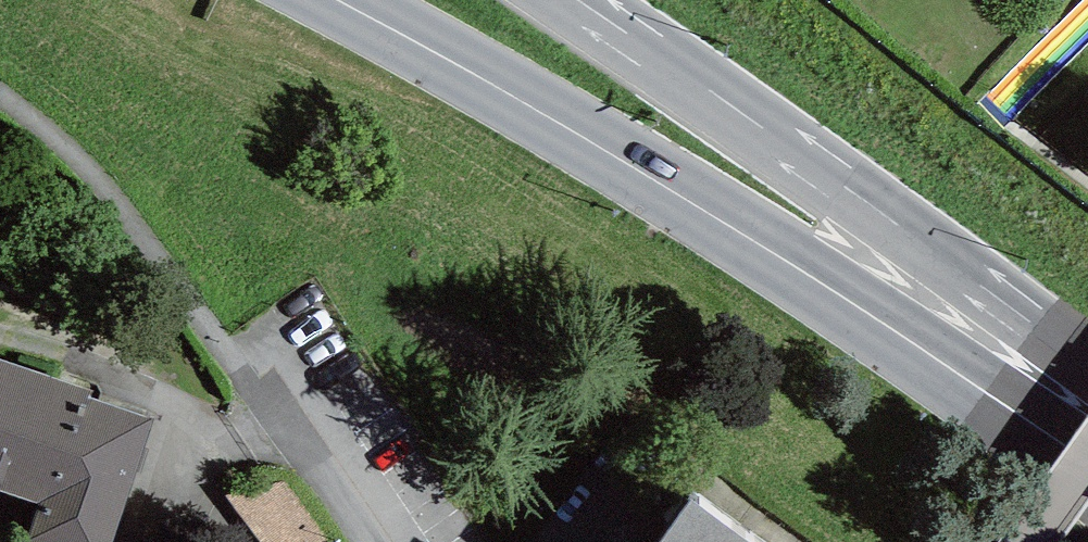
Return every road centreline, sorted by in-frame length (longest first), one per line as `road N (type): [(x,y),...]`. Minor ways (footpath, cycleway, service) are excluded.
road 1 (primary): [(1087,462),(729,226),(335,0)]
road 2 (trunk): [(1055,345),(578,0)]
road 3 (residential): [(268,370),(374,541)]

